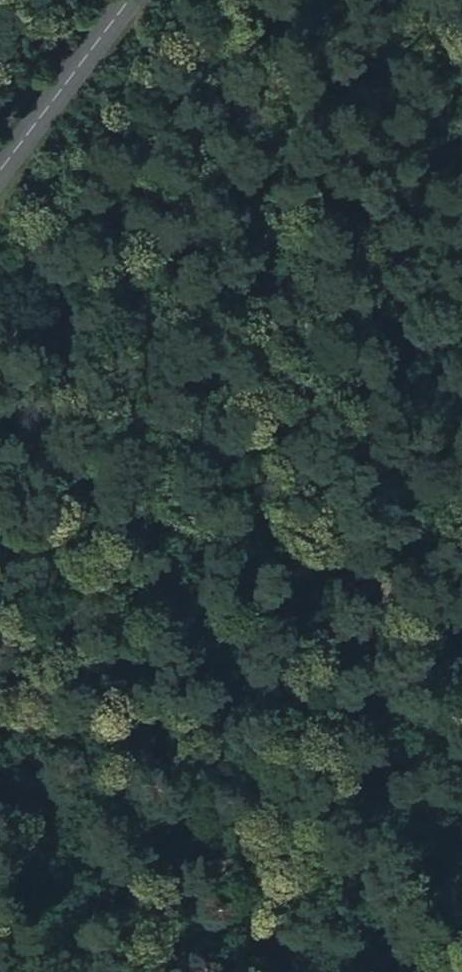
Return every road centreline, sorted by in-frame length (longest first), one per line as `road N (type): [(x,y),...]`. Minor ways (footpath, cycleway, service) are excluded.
road 1 (tertiary): [(155,0),(0,206)]

